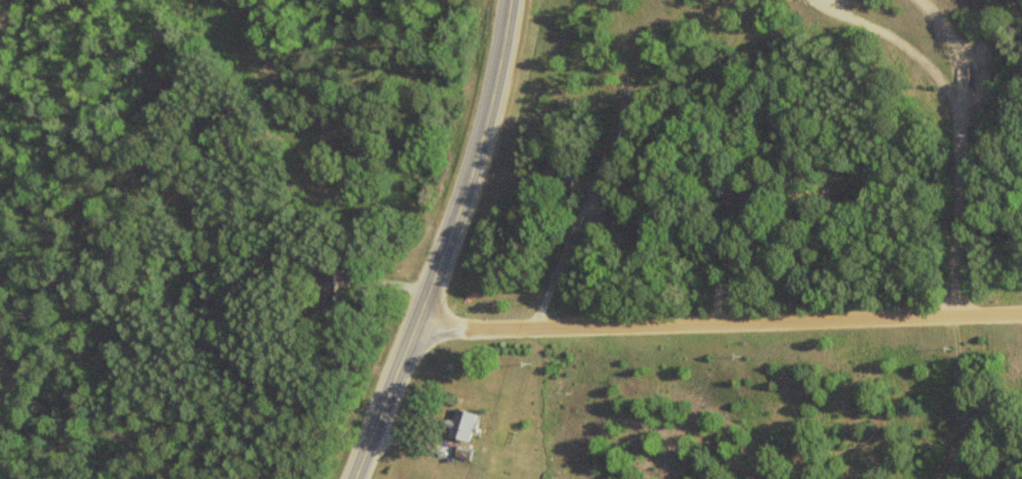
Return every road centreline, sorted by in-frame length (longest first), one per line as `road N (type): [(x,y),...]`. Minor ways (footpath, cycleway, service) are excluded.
road 1 (residential): [(427,317),(1021,313)]
road 2 (tertiary): [(353,478),(427,317),(494,0)]
road 3 (residential): [(953,316),(959,176),(939,84),(902,20),(873,0)]
road 4 (residential): [(953,316),(971,478)]

